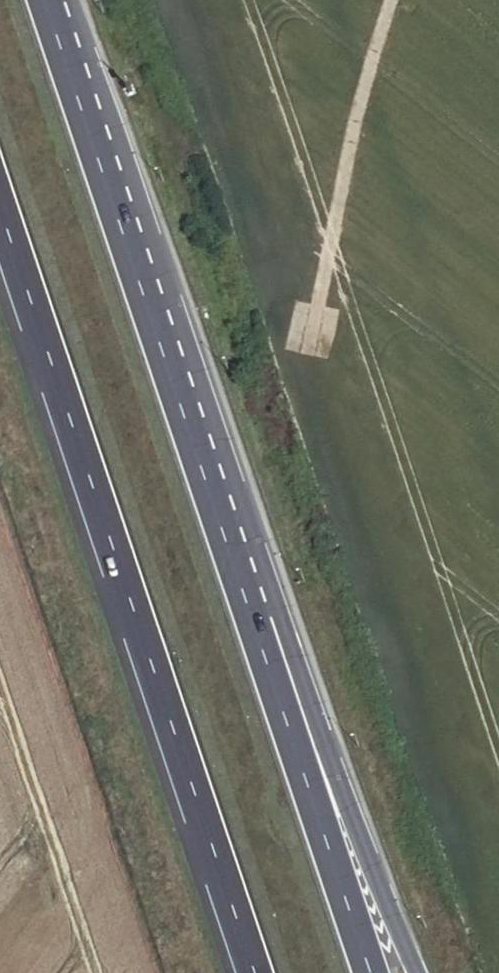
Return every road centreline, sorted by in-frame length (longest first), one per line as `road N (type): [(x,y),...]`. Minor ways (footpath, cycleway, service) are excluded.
road 1 (motorway): [(0,210),(255,972)]
road 2 (motorway): [(256,626),(44,0)]
road 3 (motorway): [(419,972),(301,685),(256,626)]
road 4 (motorway): [(371,972),(256,626)]
road 5 (track): [(390,0),(314,317)]

